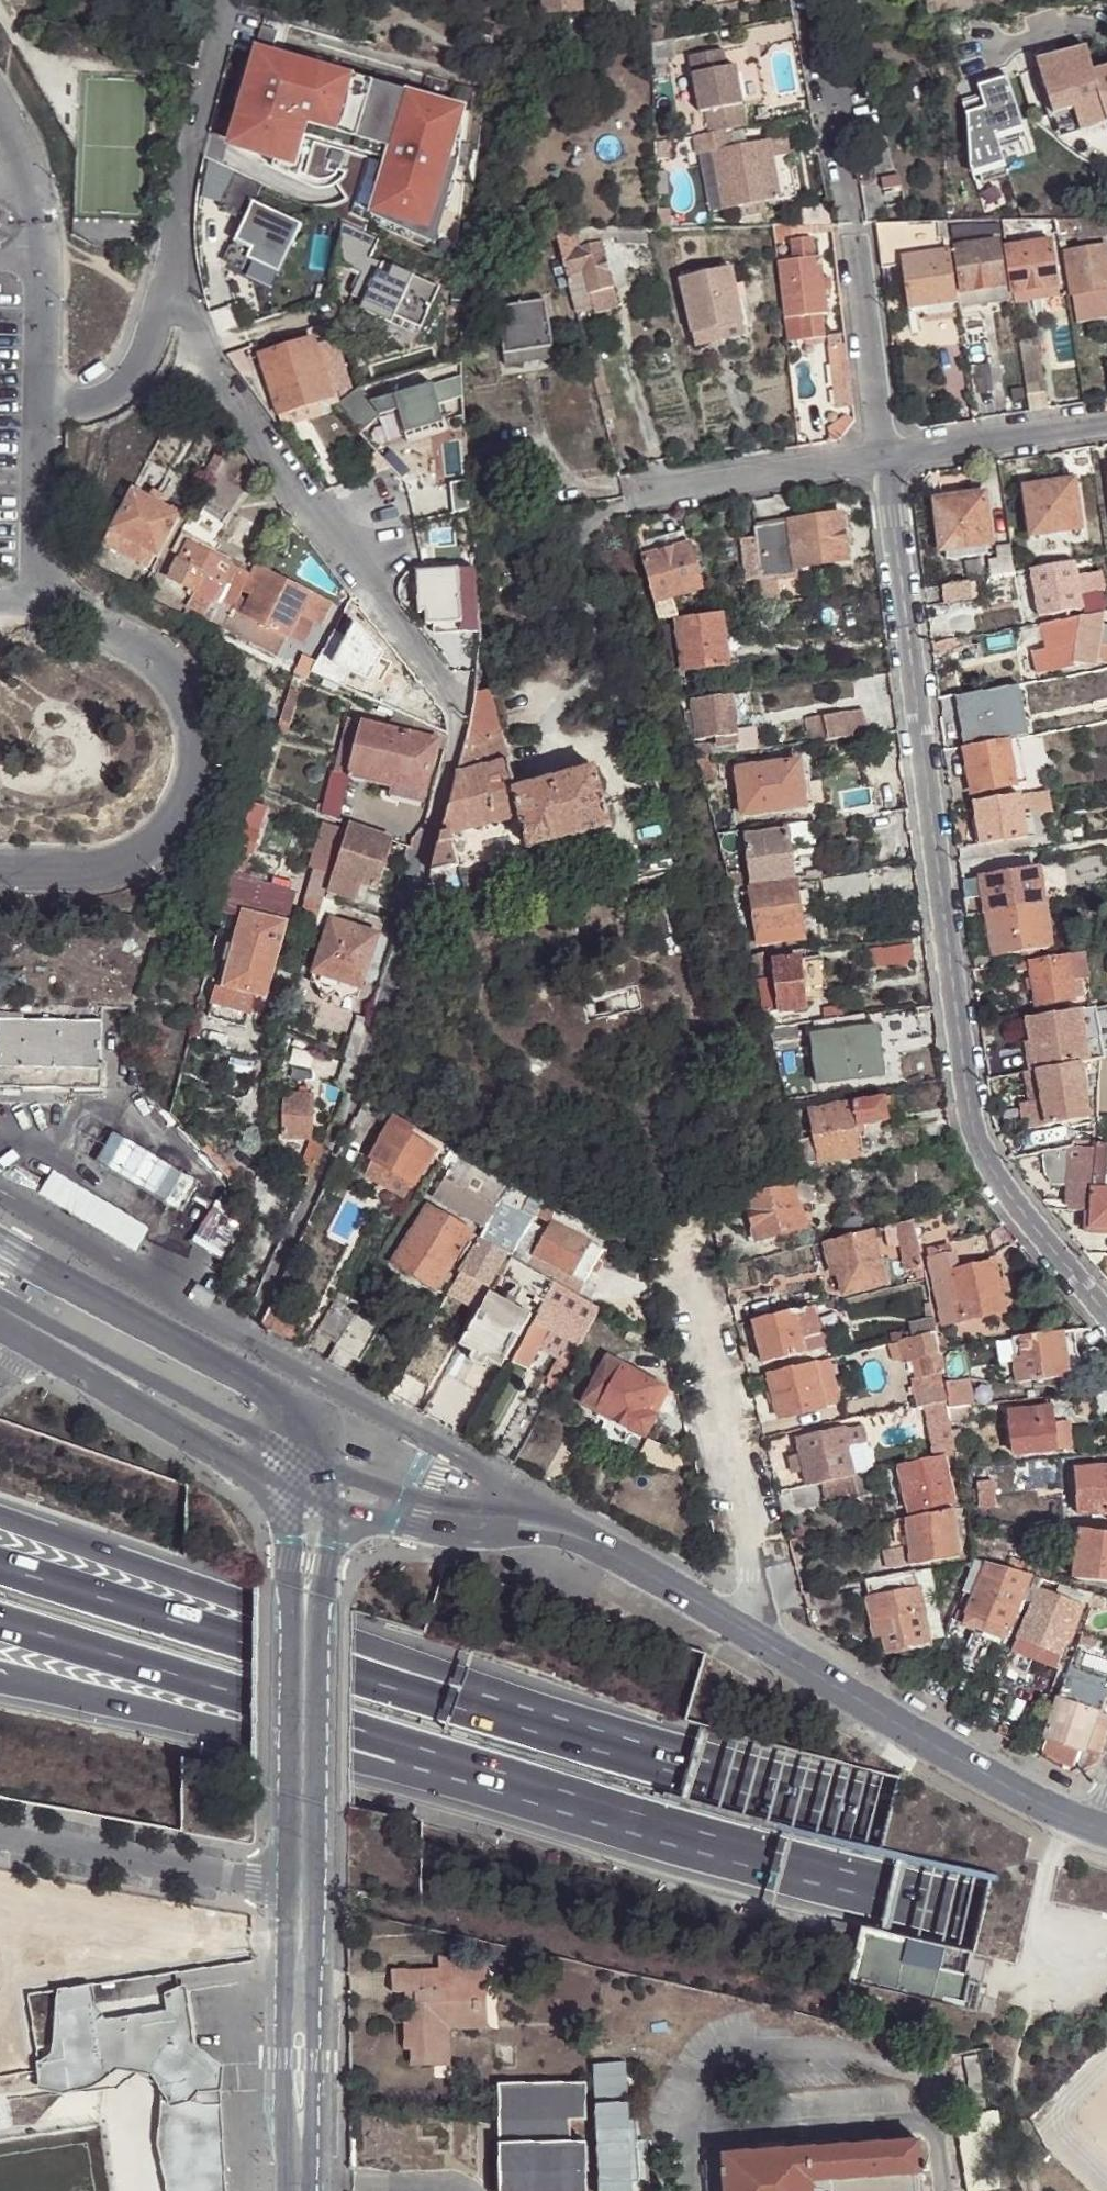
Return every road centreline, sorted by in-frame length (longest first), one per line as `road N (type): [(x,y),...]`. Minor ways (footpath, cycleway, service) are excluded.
road 1 (residential): [(179,295),(248,415),(454,713),(359,1089),(244,1334)]
road 2 (motorway): [(216,1711),(364,1739),(612,1814),(1106,1944)]
road 3 (residential): [(880,456),(968,1112),(1024,1217),(1106,1321)]
road 4 (motorway): [(1106,1889),(717,1780),(457,1695)]
road 5 (residential): [(31,609),(106,618),(149,642),(180,672),(195,717),(196,766),(183,813),(140,853),(69,867),(0,865)]
road 6 (motorway): [(457,1695),(194,1585),(0,1517)]
road 7 (motorway): [(457,1695),(0,1565)]
road 8 (tertiary): [(749,1634),(551,1513),(330,1419)]
road 9 (residential): [(810,0),(880,456)]
road 10 (tertiary): [(333,1510),(396,1507),(749,1634)]
road 11 (residential): [(749,1634),(757,1577),(675,1230)]
road 12 (tertiary): [(749,1634),(1093,1828)]
road 13 (residential): [(303,1888),(0,1832)]
road 14 (tertiary): [(303,1888),(298,2190)]
road 15 (residential): [(0,116),(29,187),(31,410)]
road 16 (residential): [(228,0),(179,295)]
road 17 (tertiary): [(306,1594),(303,1888)]
road 18 (residential): [(244,1334),(0,1198)]
road 19 (residential): [(880,456),(638,495)]
road 20 (motorway): [(0,1635),(216,1711)]
road 21 (residential): [(1106,422),(880,456)]
road 22 (motorway): [(0,1657),(216,1711)]
road 23 (residential): [(31,410),(125,387),(151,357),(179,295)]
road 24 (residential): [(31,410),(31,609)]
road 25 (tertiary): [(133,1379),(289,1493)]
road 26 (tertiary): [(279,1450),(133,1379)]
road 27 (tertiary): [(133,1379),(0,1303)]
road 28 (residential): [(330,1419),(333,1384),(244,1334)]

